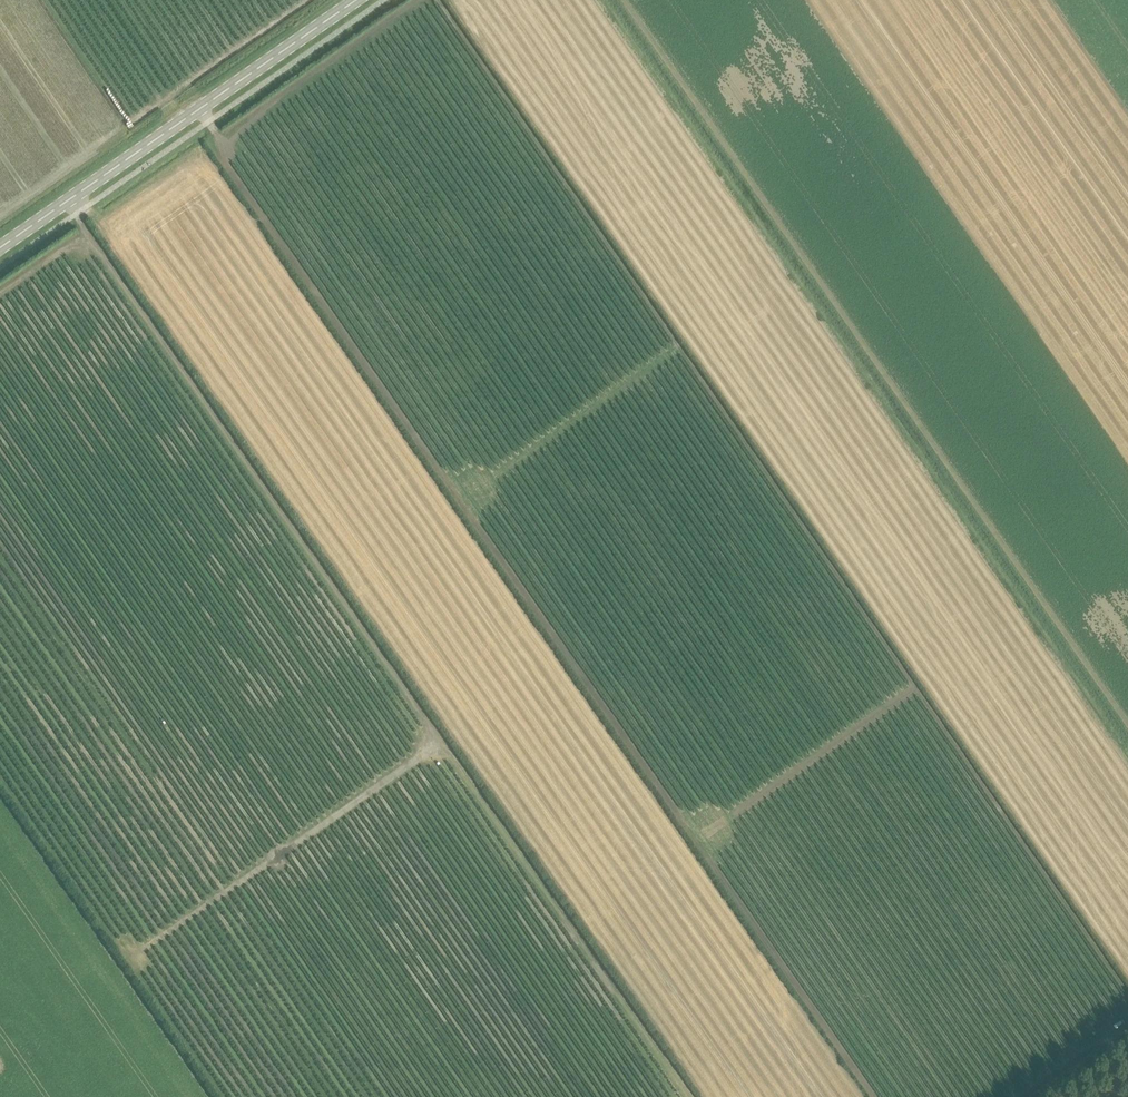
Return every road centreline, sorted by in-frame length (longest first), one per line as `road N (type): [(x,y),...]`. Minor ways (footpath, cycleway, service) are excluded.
road 1 (tertiary): [(0,246),(356,0)]

